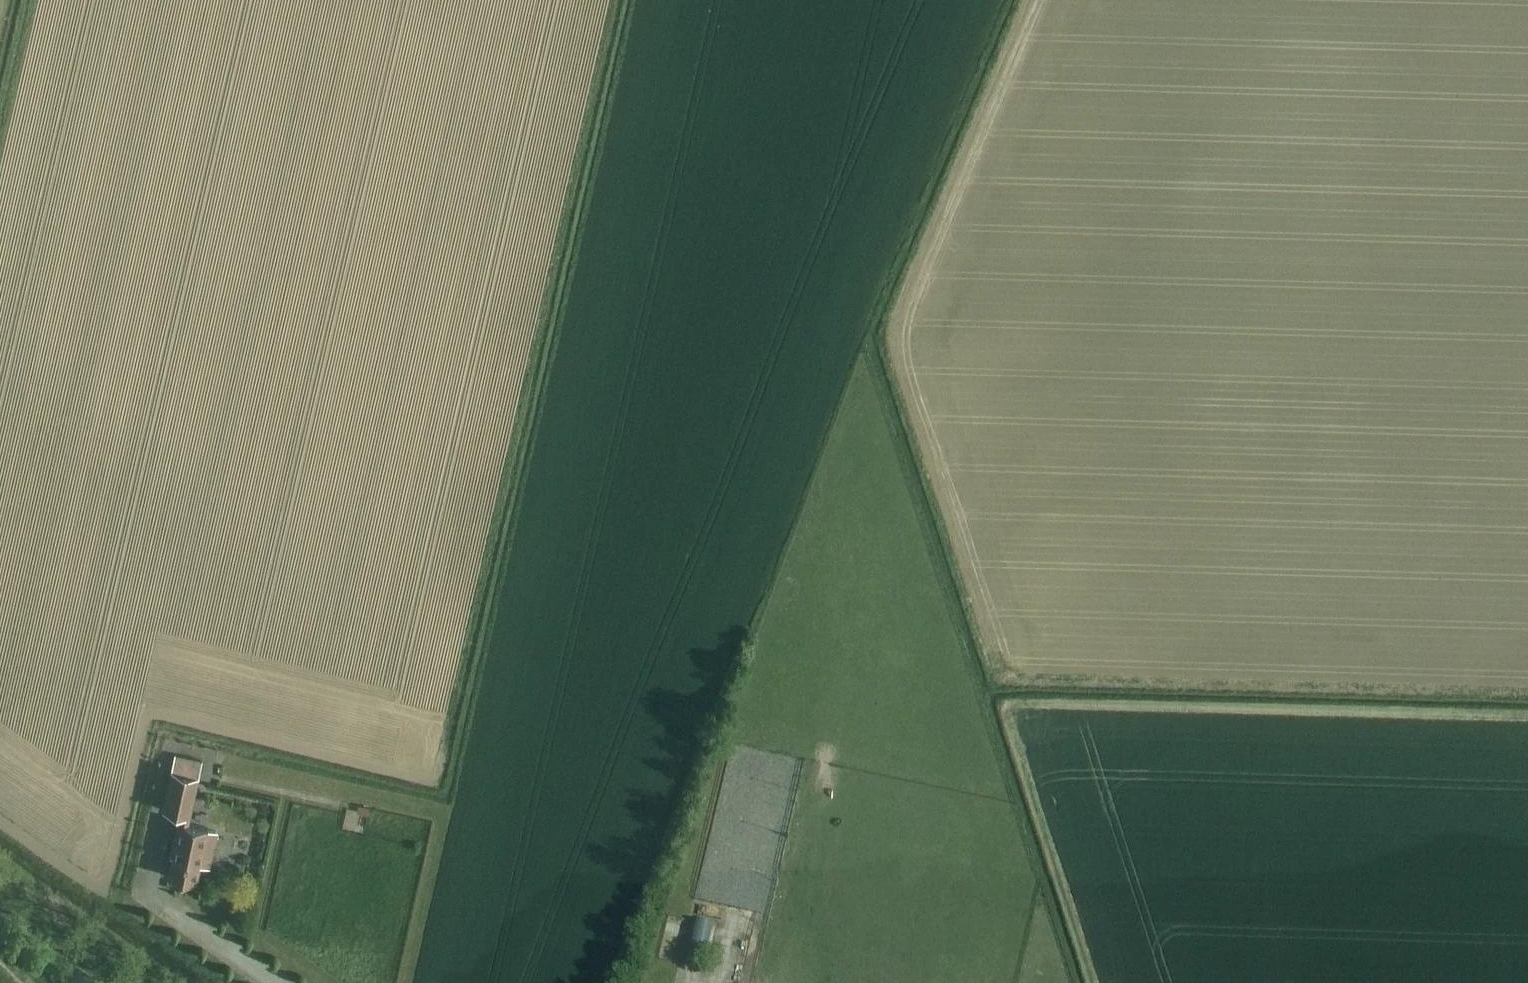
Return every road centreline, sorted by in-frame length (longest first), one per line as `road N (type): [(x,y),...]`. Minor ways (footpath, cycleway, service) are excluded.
road 1 (track): [(0,821),(106,887),(150,711),(439,781),(616,0)]
road 2 (track): [(1527,718),(1001,704),(1093,982)]
road 3 (track): [(0,132),(30,0)]

